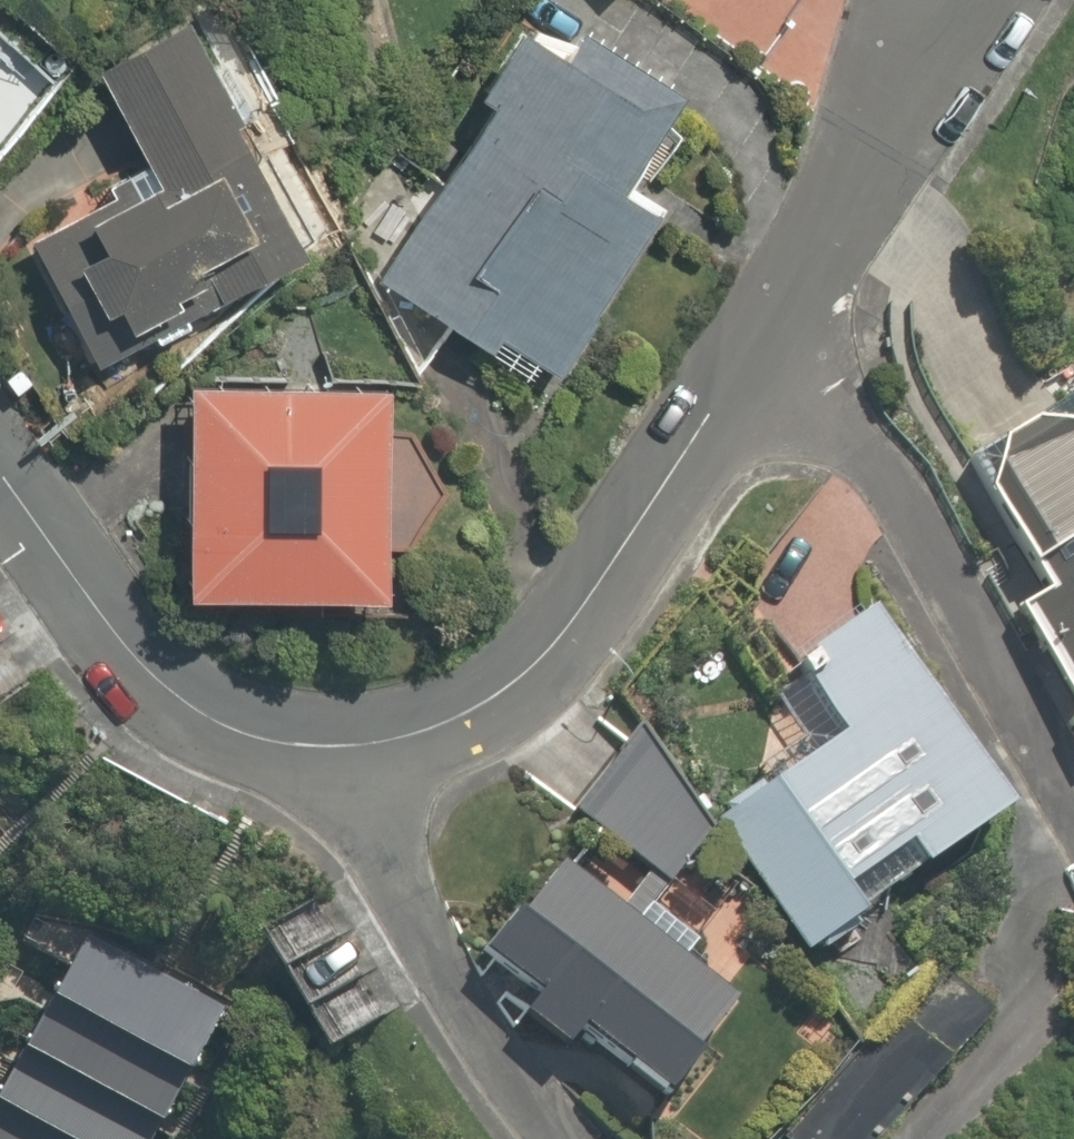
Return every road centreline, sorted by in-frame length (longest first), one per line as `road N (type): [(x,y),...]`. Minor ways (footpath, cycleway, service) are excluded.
road 1 (residential): [(792,338),(544,678),(460,757),(341,790)]
road 2 (residential): [(792,338),(1073,807)]
road 3 (residential): [(341,790),(205,771),(99,654),(0,493)]
road 4 (residential): [(558,1138),(385,875),(341,790)]
road 5 (residential): [(951,0),(792,338)]

